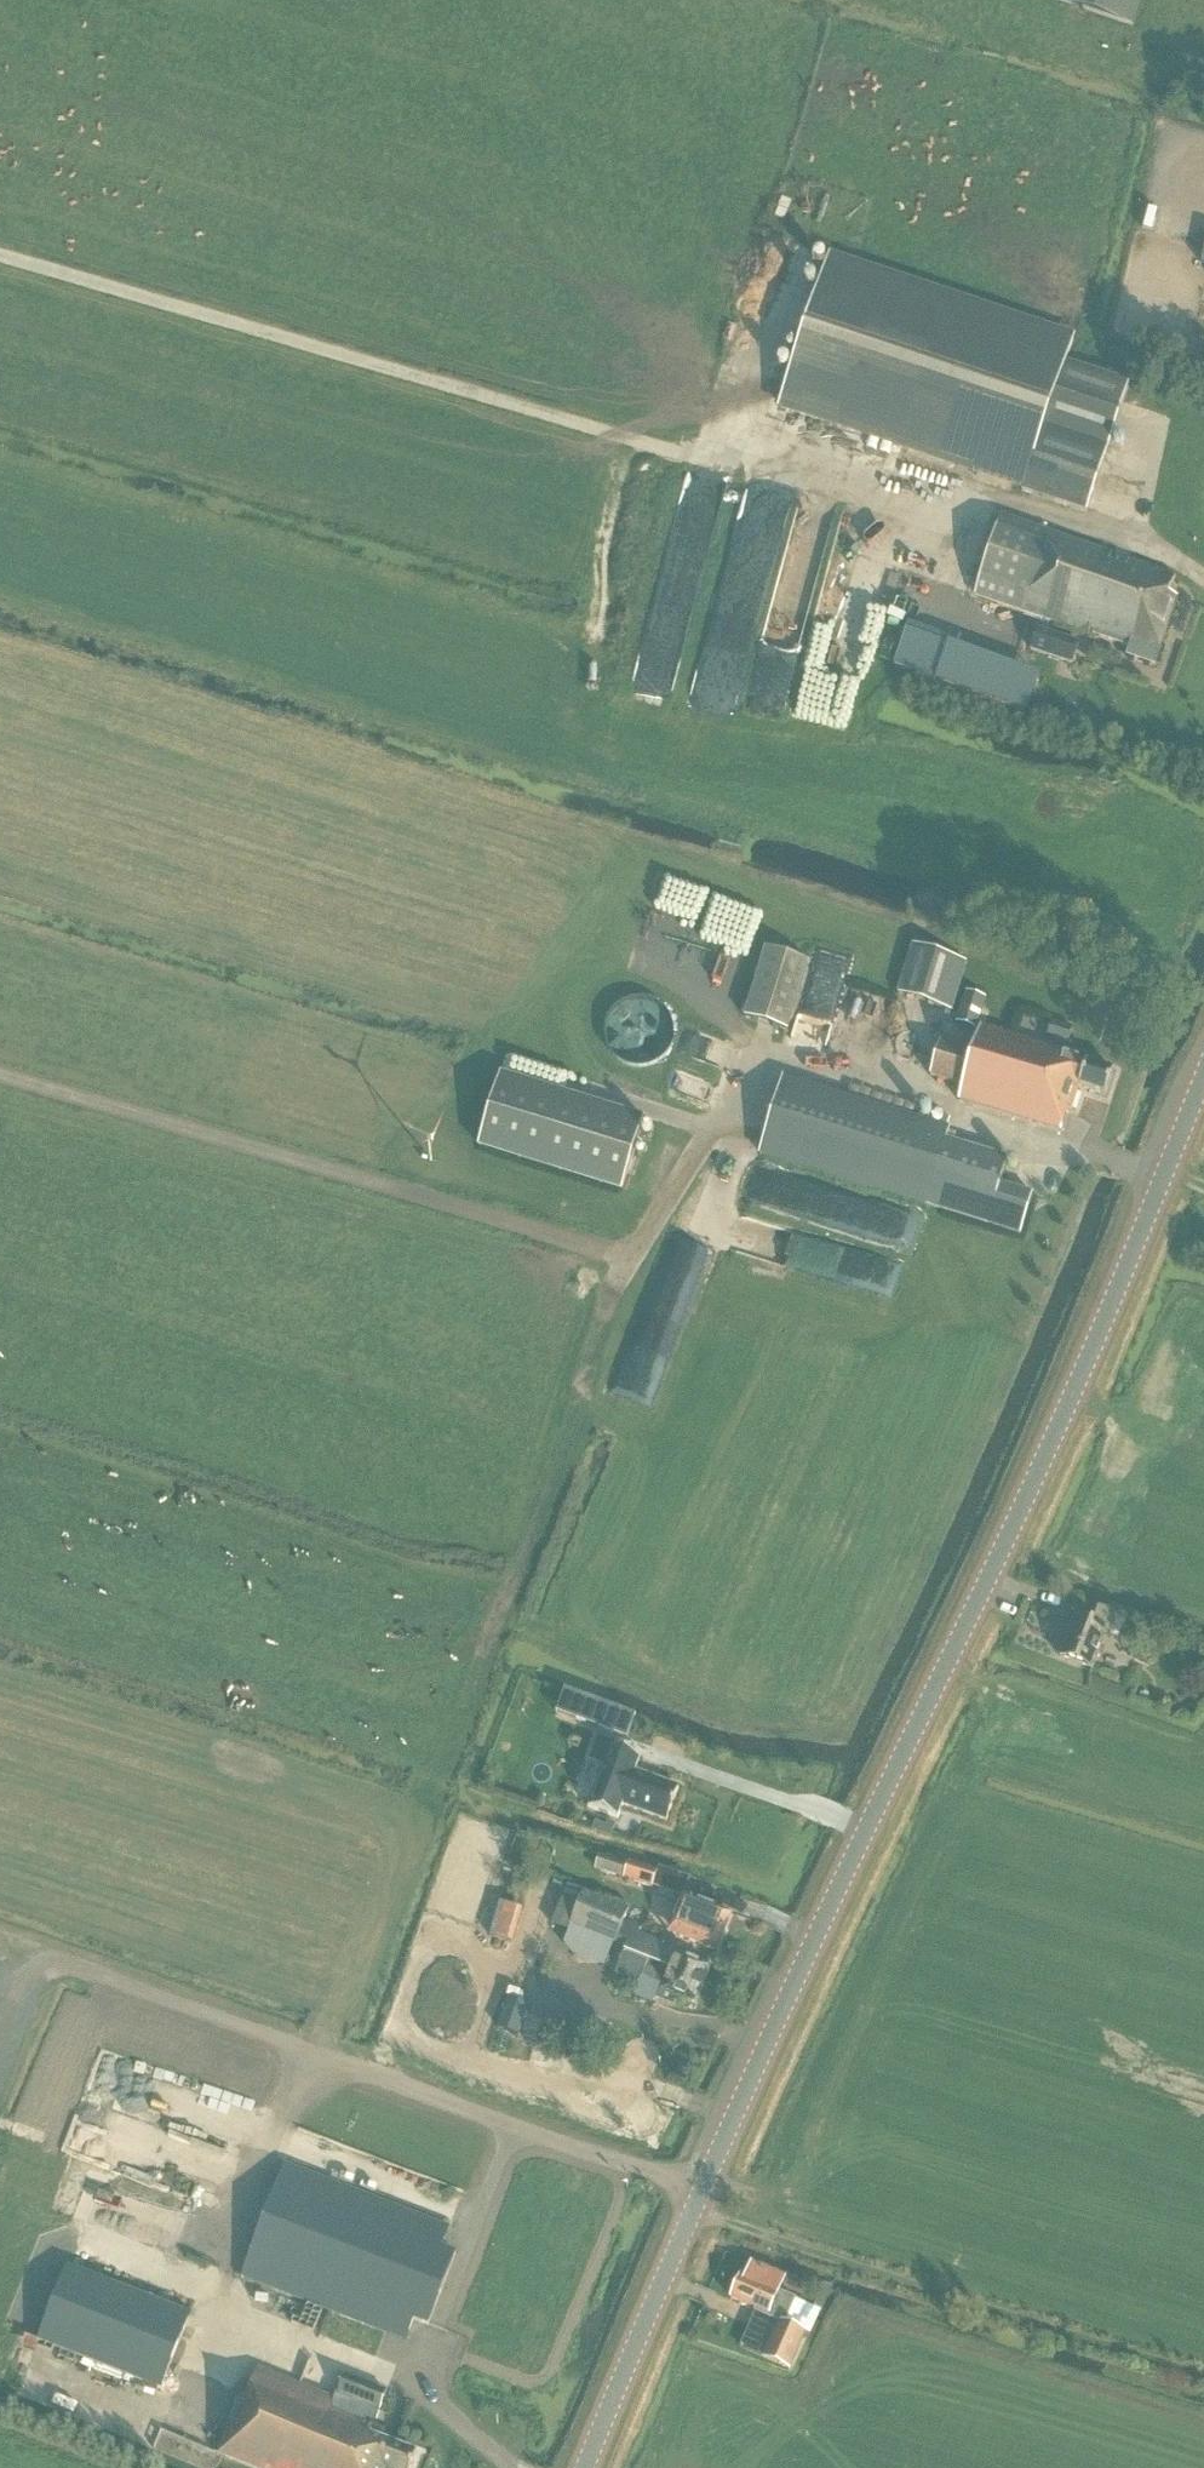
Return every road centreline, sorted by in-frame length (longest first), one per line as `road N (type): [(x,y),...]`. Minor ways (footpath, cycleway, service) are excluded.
road 1 (tertiary): [(585,2467),(814,1940),(1103,1326),(1203,1077)]
road 2 (track): [(700,2194),(360,2068),(329,2068),(304,2080),(222,2168),(139,2138),(102,2158),(0,2123)]
road 3 (track): [(693,2211),(1203,2366)]

